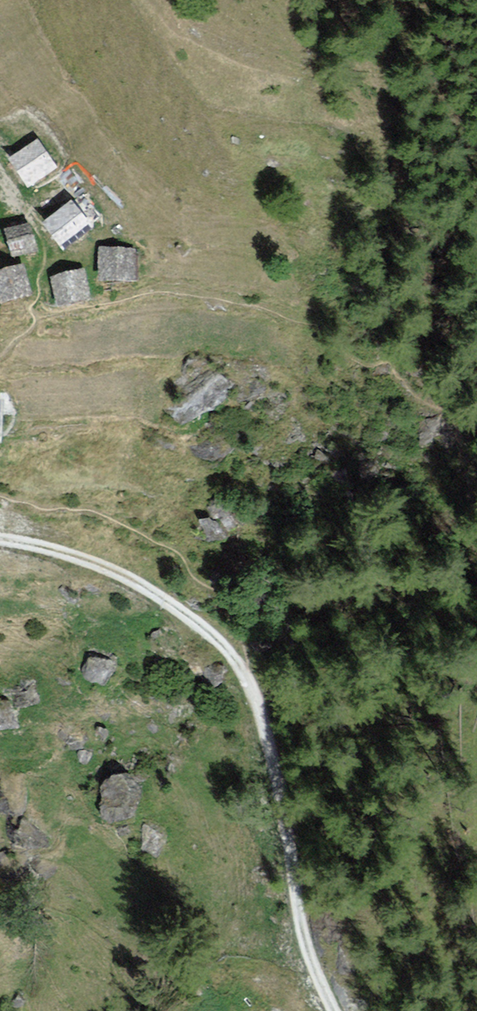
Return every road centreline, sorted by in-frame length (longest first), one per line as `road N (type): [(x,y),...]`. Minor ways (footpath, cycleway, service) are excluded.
road 1 (track): [(238,660),(265,727),(335,1010)]
road 2 (track): [(0,547),(61,555),(128,579),(238,660)]

